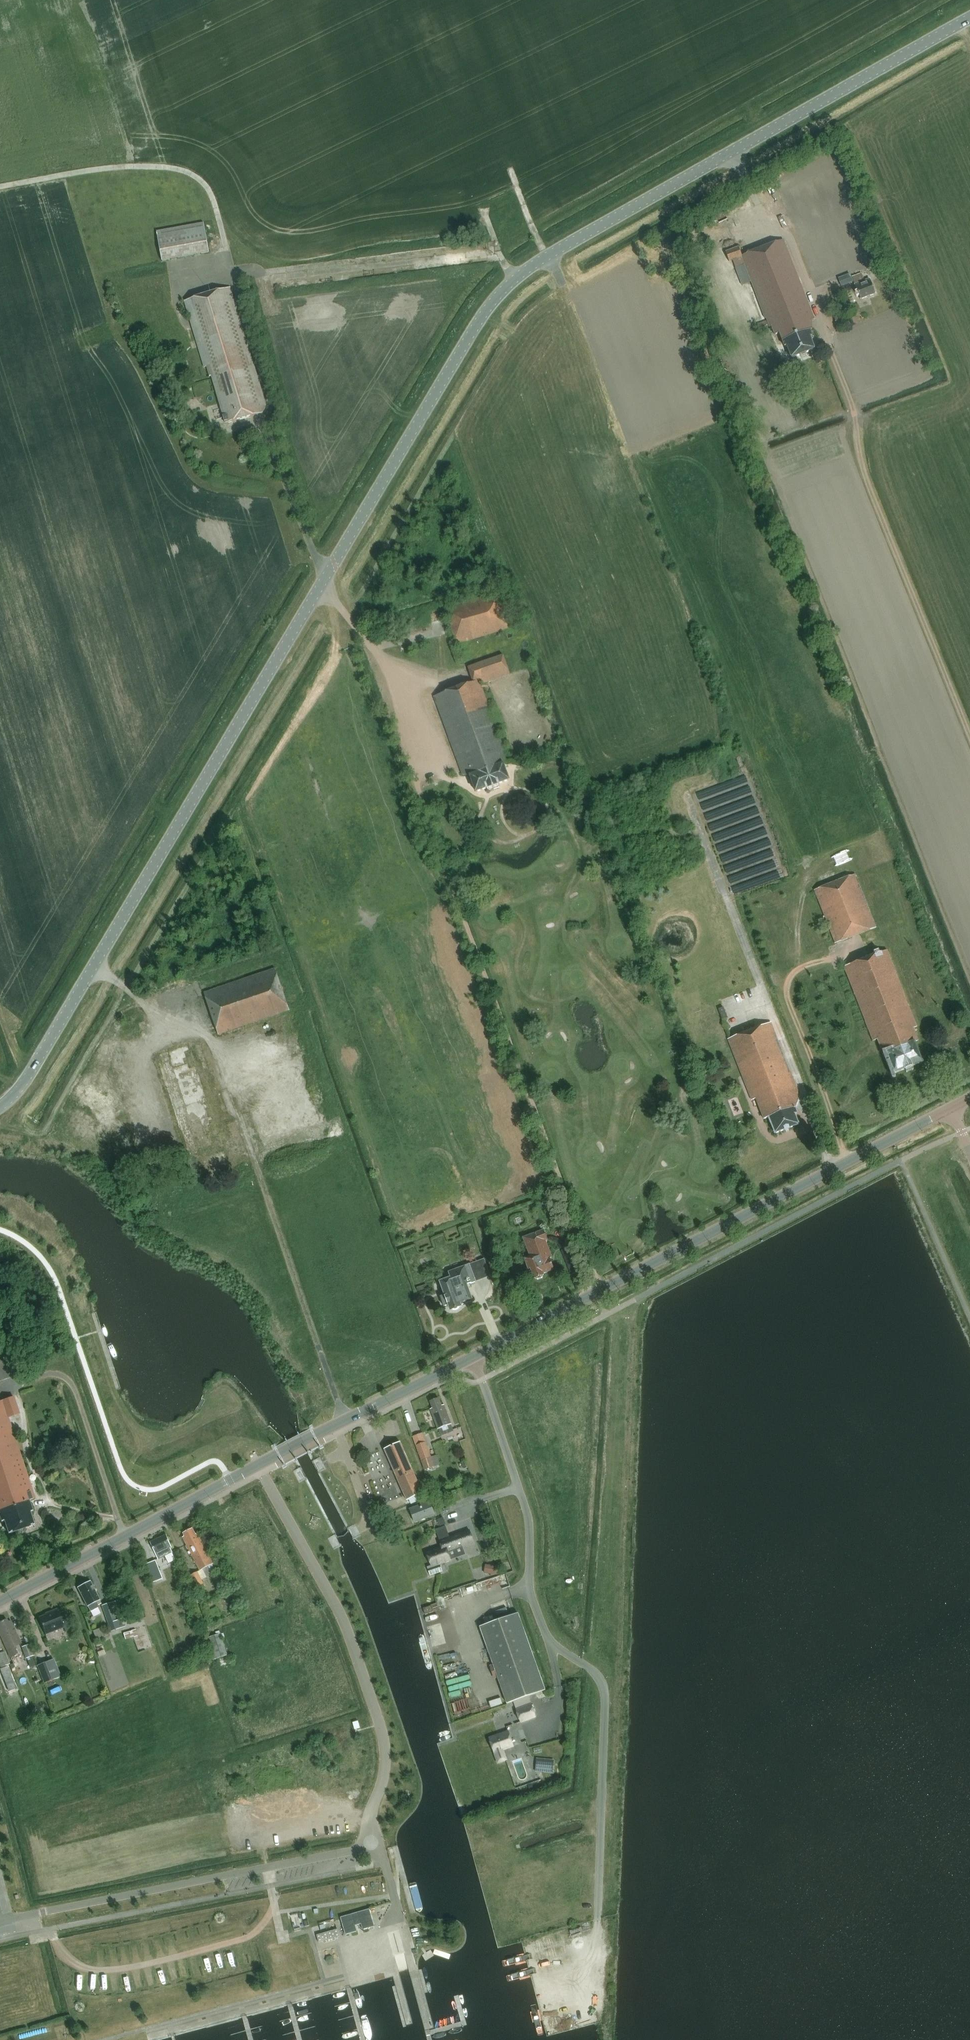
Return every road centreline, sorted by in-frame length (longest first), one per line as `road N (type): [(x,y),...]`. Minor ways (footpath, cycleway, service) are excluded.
road 1 (unclassified): [(28,1078),(494,300),(538,261),(969,17)]
road 2 (unclassified): [(0,1921),(376,1846),(370,1818),(386,1763),(379,1721),(337,1606),(259,1465)]
road 3 (track): [(602,1289),(392,709),(387,668)]
road 4 (track): [(515,278),(487,251),(230,274),(212,199),(203,183),(169,168),(87,170),(0,187)]
road 5 (residential): [(473,1356),(528,1514),(530,1587),(544,1631),(603,1685),(599,1917)]
road 6 (secondary): [(473,1356),(950,1108)]
road 7 (secondary): [(0,1600),(259,1465)]
road 8 (secondary): [(259,1465),(473,1356)]

